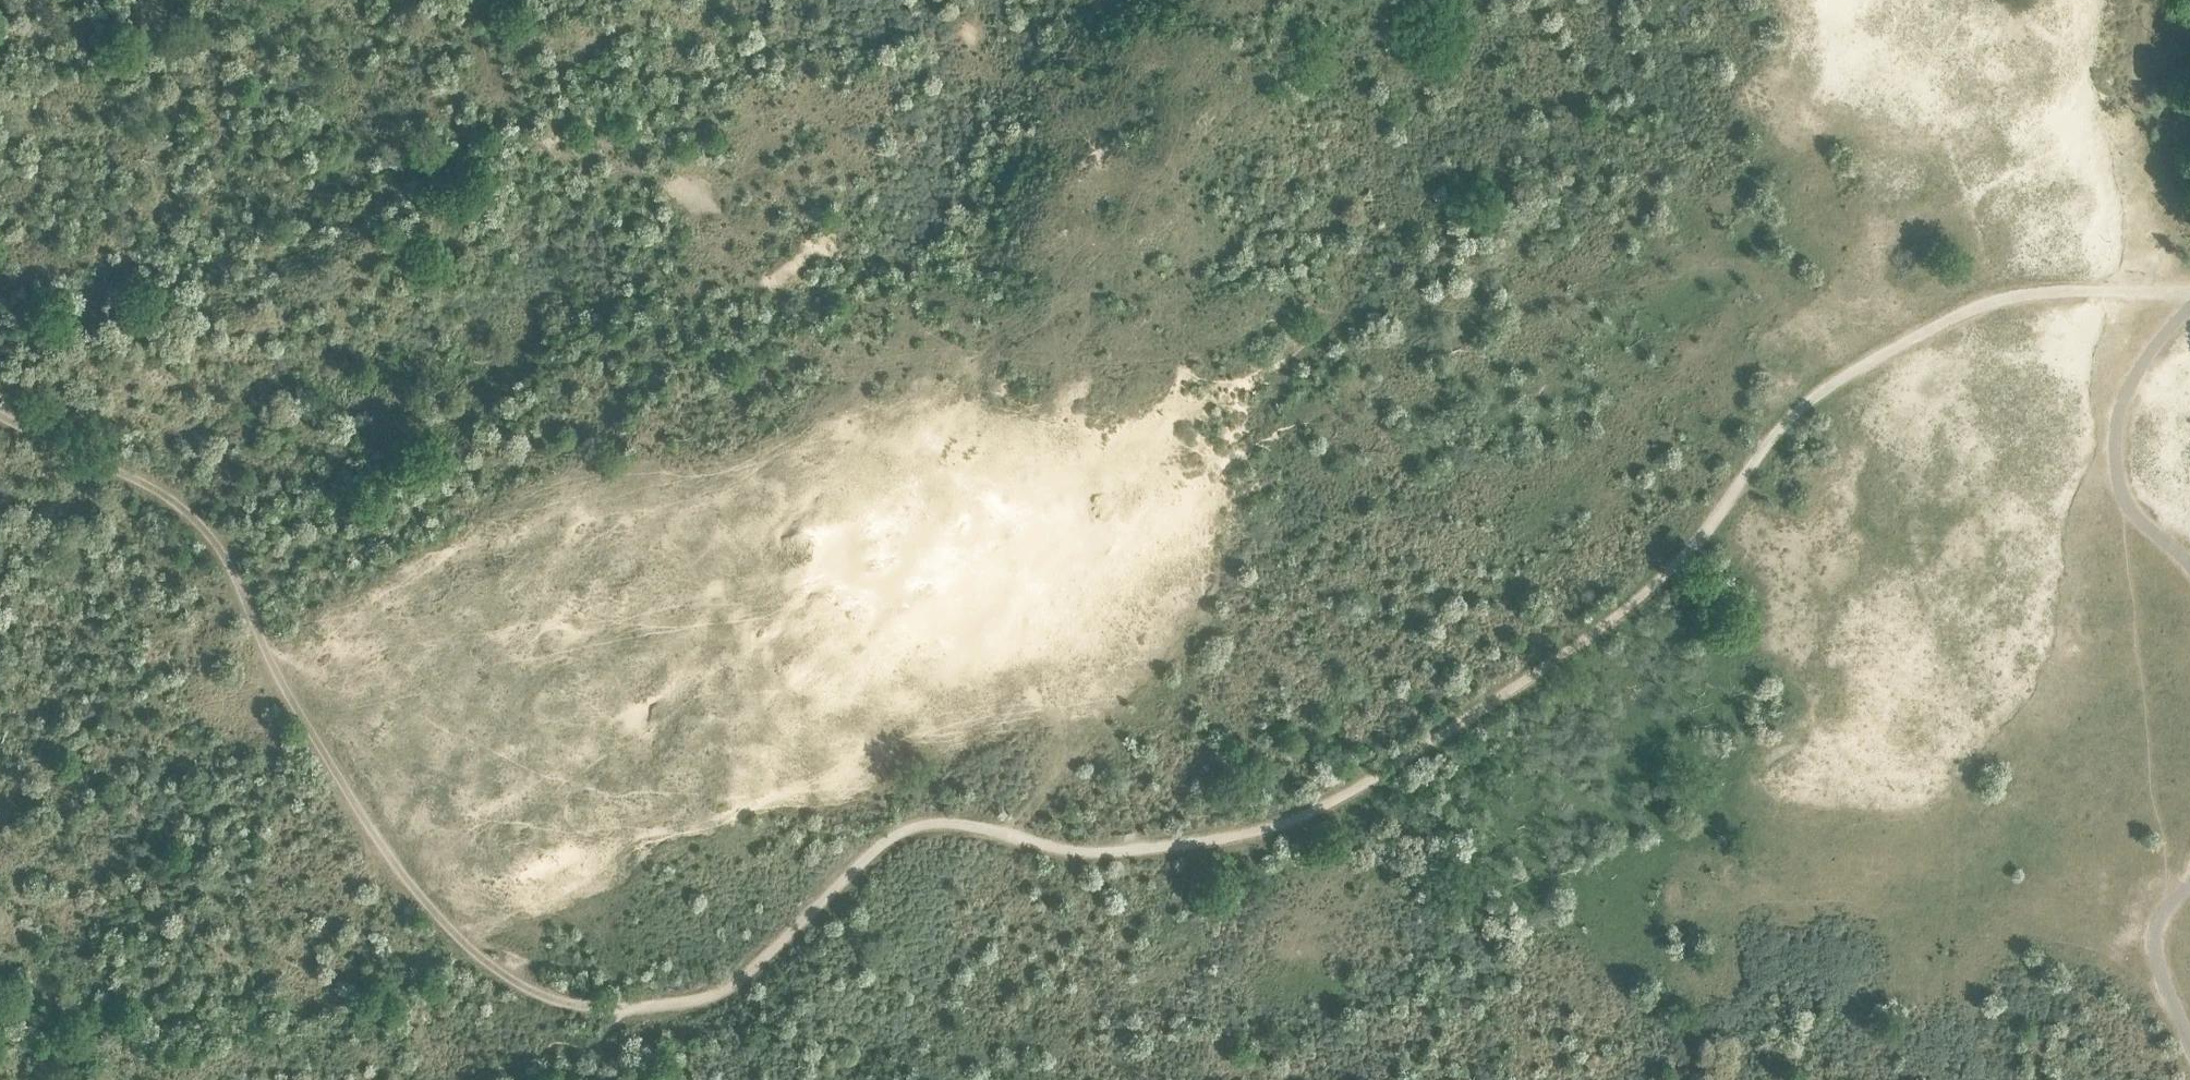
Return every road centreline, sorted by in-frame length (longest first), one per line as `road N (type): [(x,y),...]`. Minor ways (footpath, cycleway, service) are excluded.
road 1 (track): [(2189,291),(2009,294),(1818,393),(1777,430),(1717,518),(1641,599),(1472,715),(1301,817),(1250,834),(1116,854),(1068,853),(975,828),(904,830),(733,983),(688,1000),(631,1007)]
road 2 (track): [(631,1007),(560,1001),(505,977),(472,948),(411,882),(338,774),(226,569),(162,500),(75,463),(0,417)]

